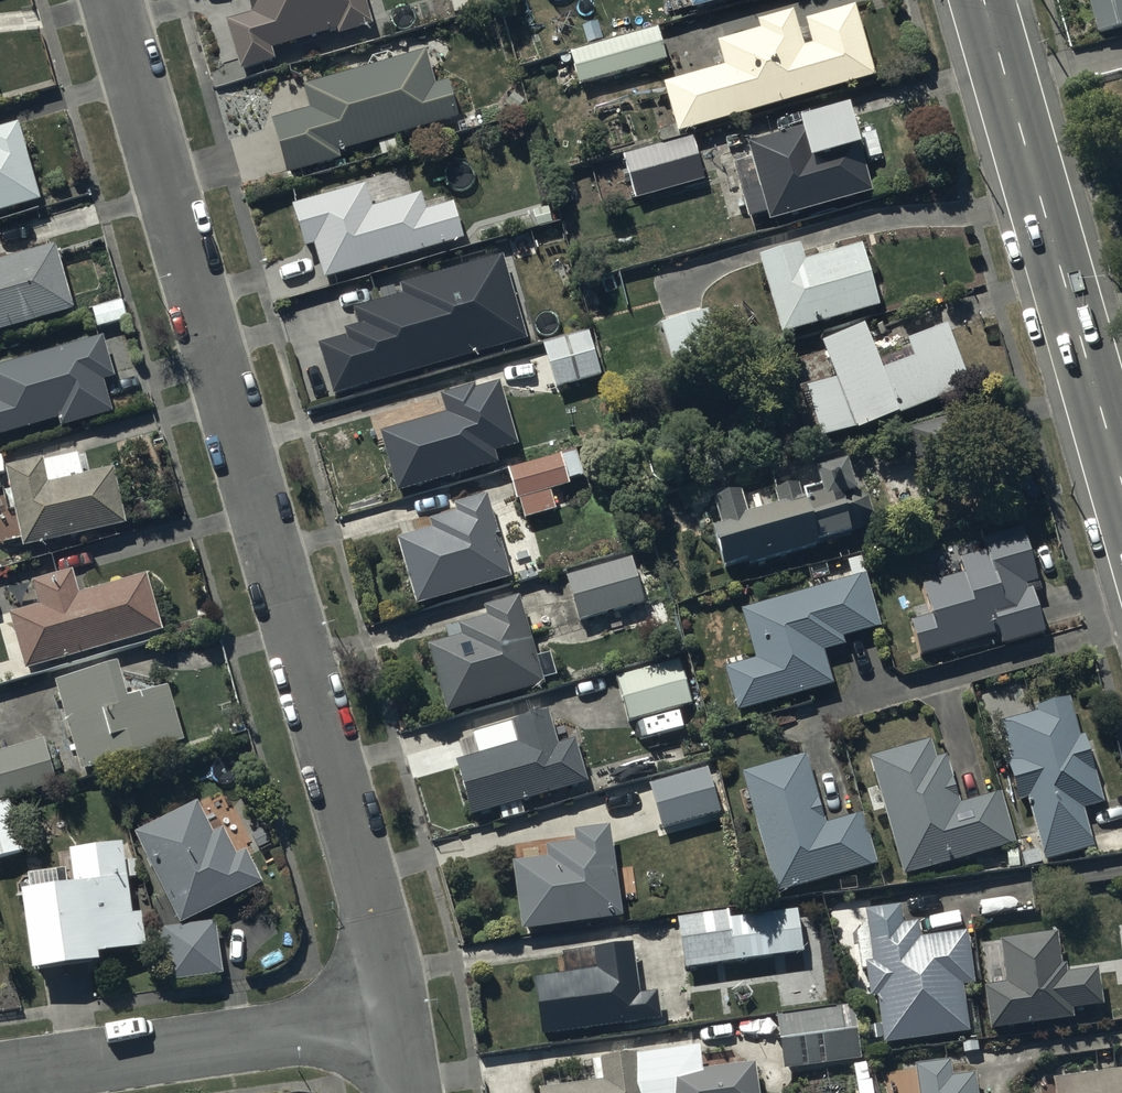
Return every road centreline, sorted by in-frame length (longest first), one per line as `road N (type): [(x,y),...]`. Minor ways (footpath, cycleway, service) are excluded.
road 1 (residential): [(112,0),(376,914),(398,1019)]
road 2 (secondary): [(984,0),(1121,493)]
road 3 (residential): [(0,1075),(398,1019)]

